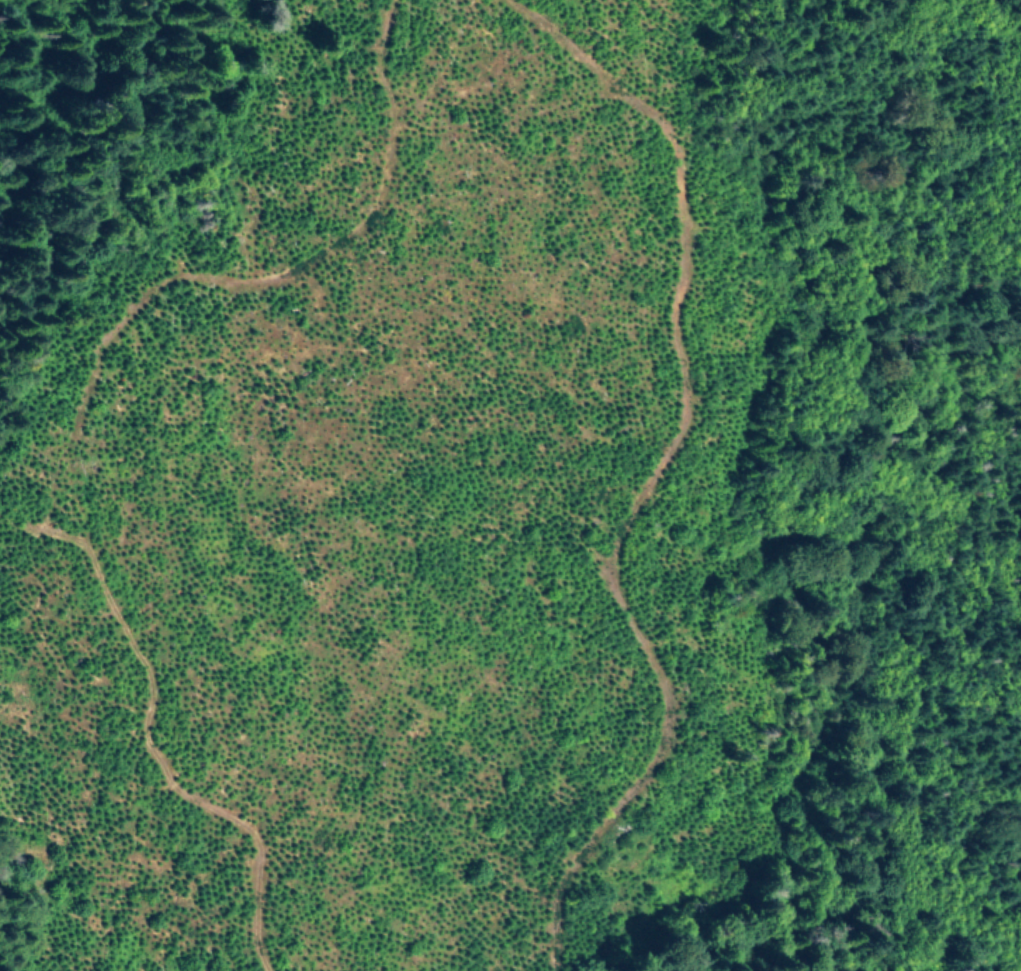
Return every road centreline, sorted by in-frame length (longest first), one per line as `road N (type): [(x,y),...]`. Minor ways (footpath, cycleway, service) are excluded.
road 1 (residential): [(0,471),(107,347),(145,284),(146,196),(119,135),(75,85),(0,84)]

